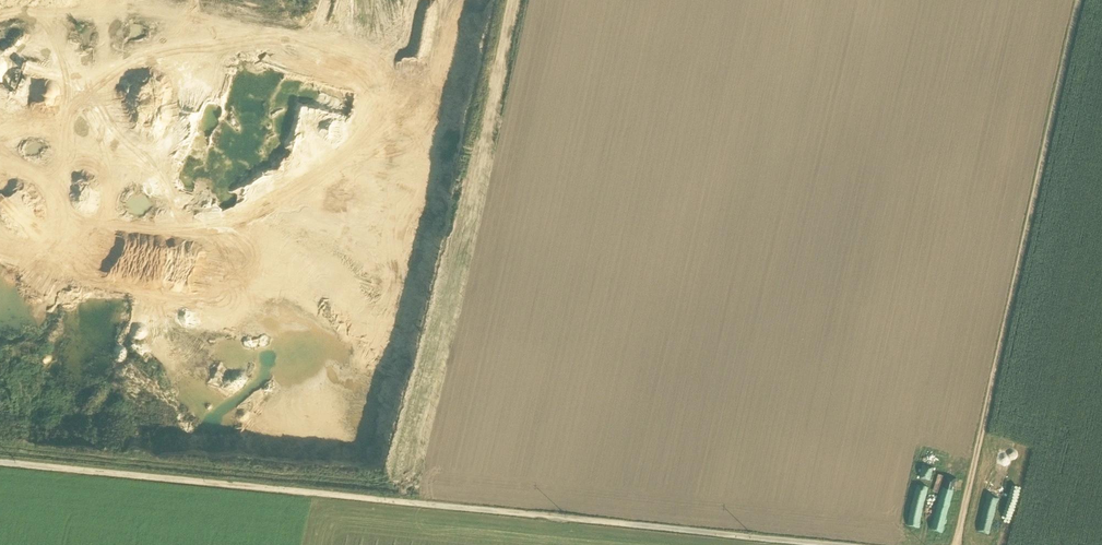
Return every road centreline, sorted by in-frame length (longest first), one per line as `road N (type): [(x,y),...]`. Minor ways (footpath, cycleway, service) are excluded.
road 1 (track): [(832,544),(0,462)]
road 2 (track): [(1077,0),(956,544)]

